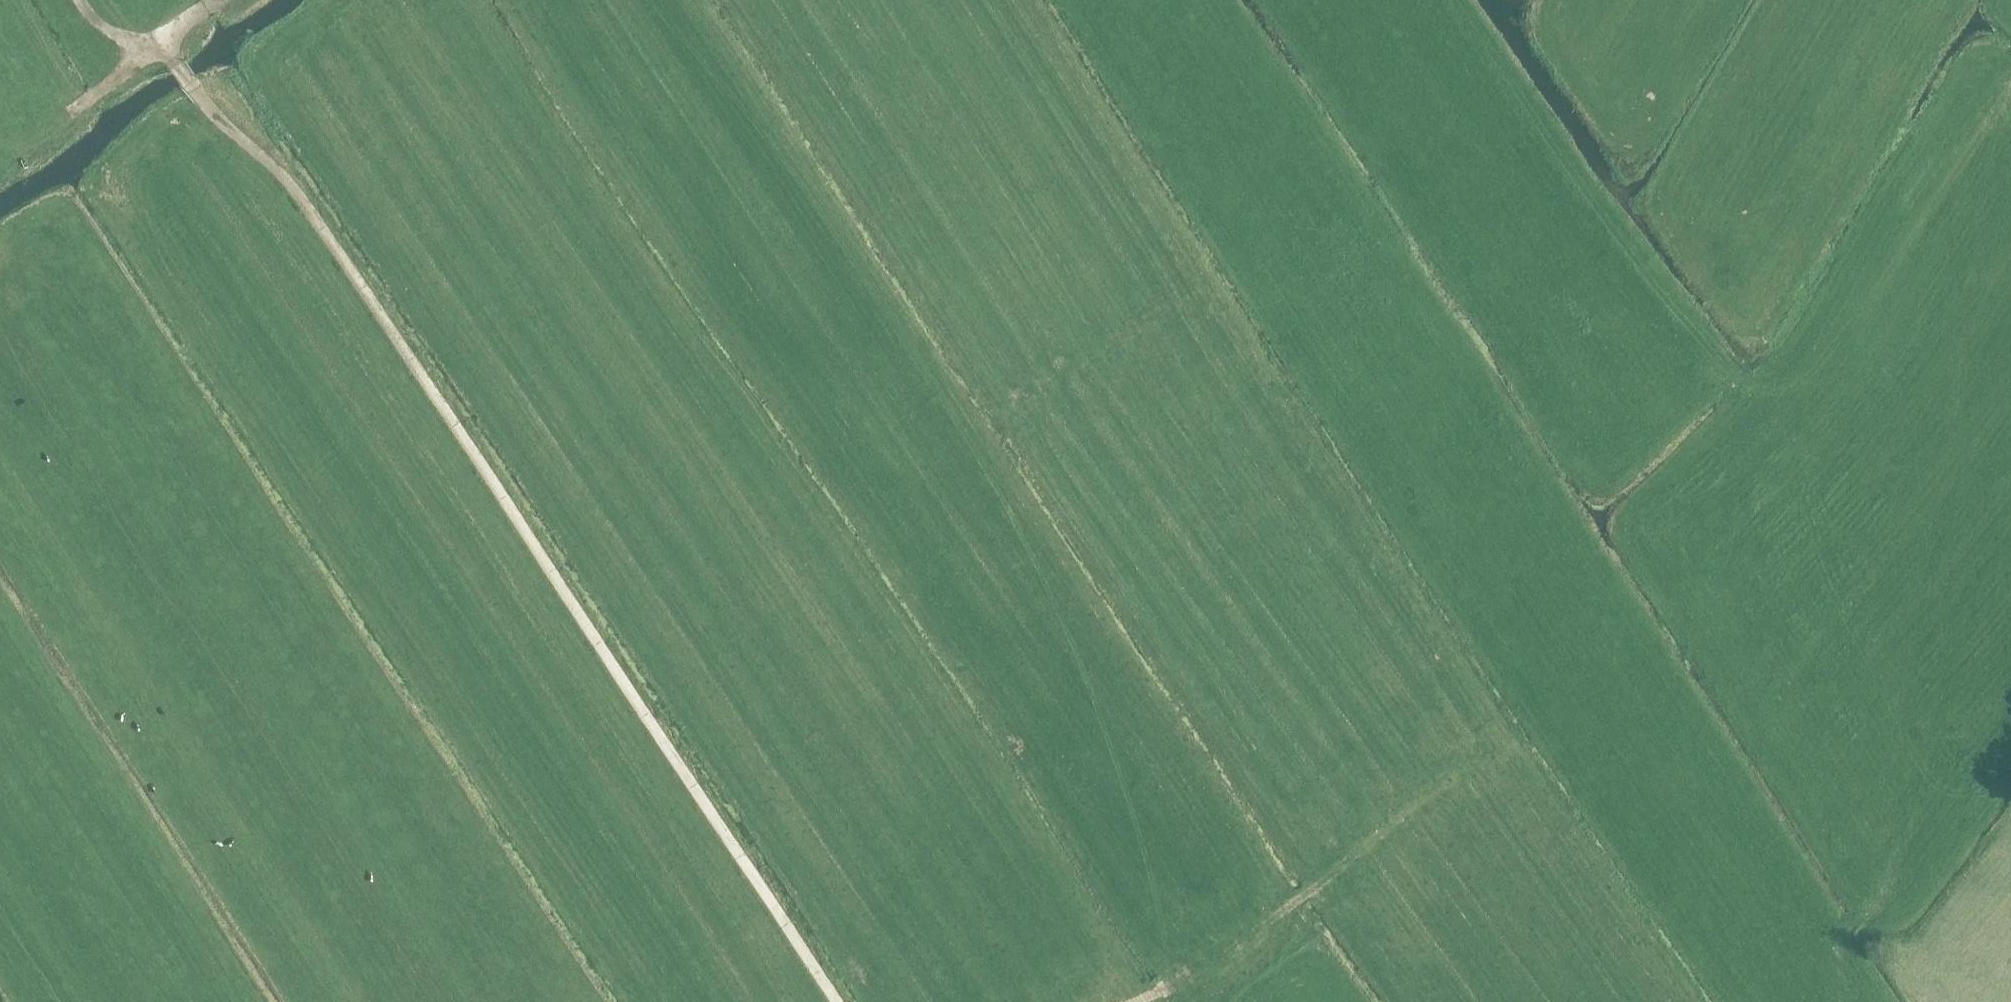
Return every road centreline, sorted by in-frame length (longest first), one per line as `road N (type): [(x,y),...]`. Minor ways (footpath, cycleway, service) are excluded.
road 1 (track): [(837,1001),(280,172),(194,96)]
road 2 (track): [(1313,889),(1164,990),(1128,1001)]
road 3 (track): [(225,0),(158,46),(93,20),(81,0)]

